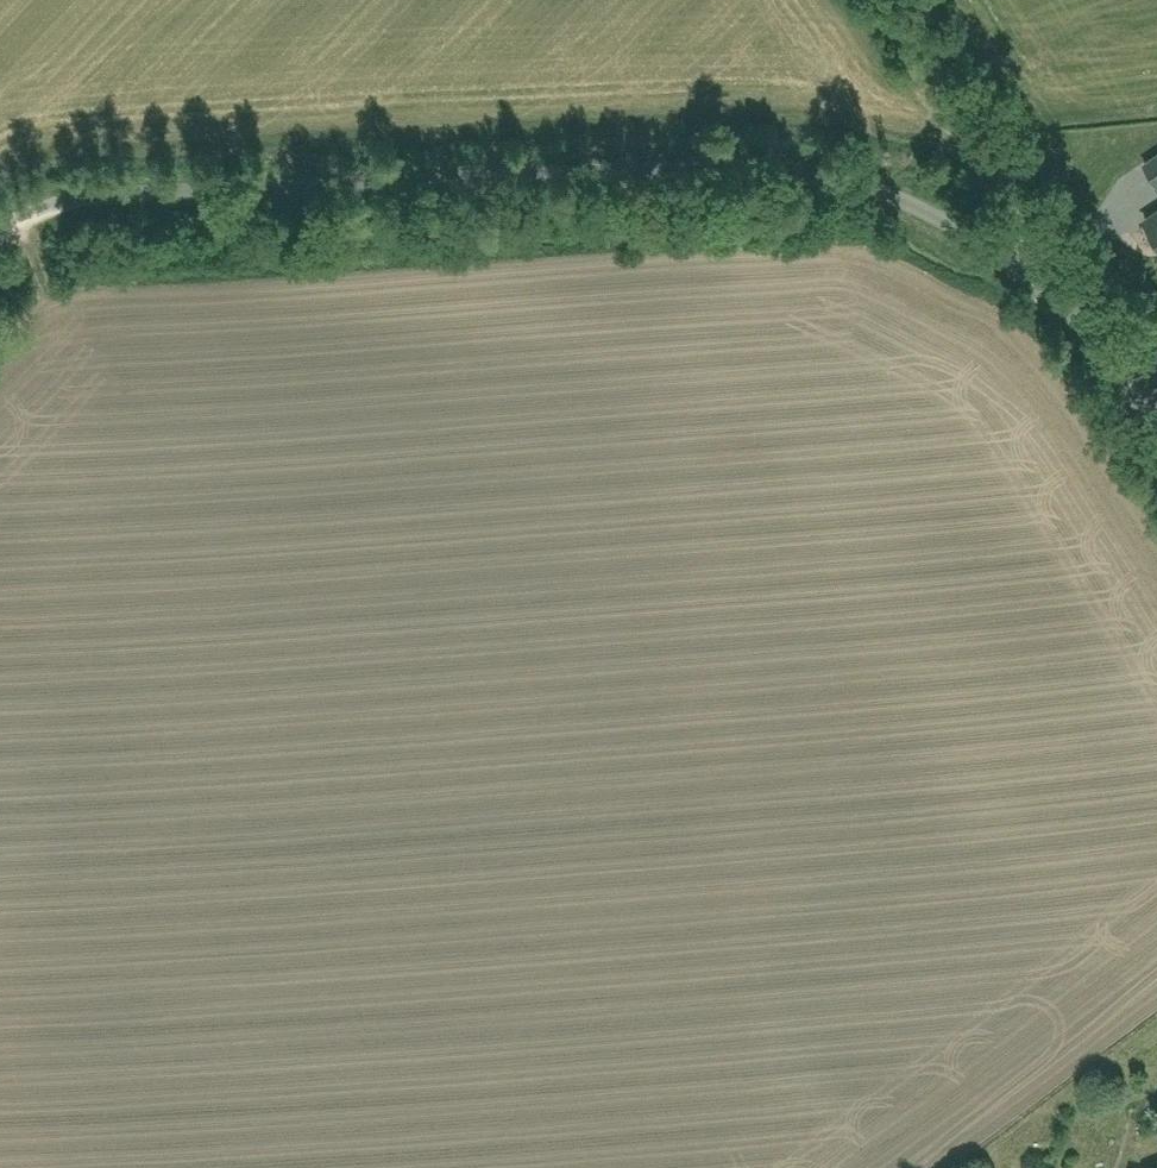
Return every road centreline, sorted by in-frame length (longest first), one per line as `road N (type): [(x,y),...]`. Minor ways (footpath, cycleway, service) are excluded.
road 1 (unclassified): [(0,225),(76,200),(696,170),(818,174),(907,200),(1060,308),(1156,440)]

